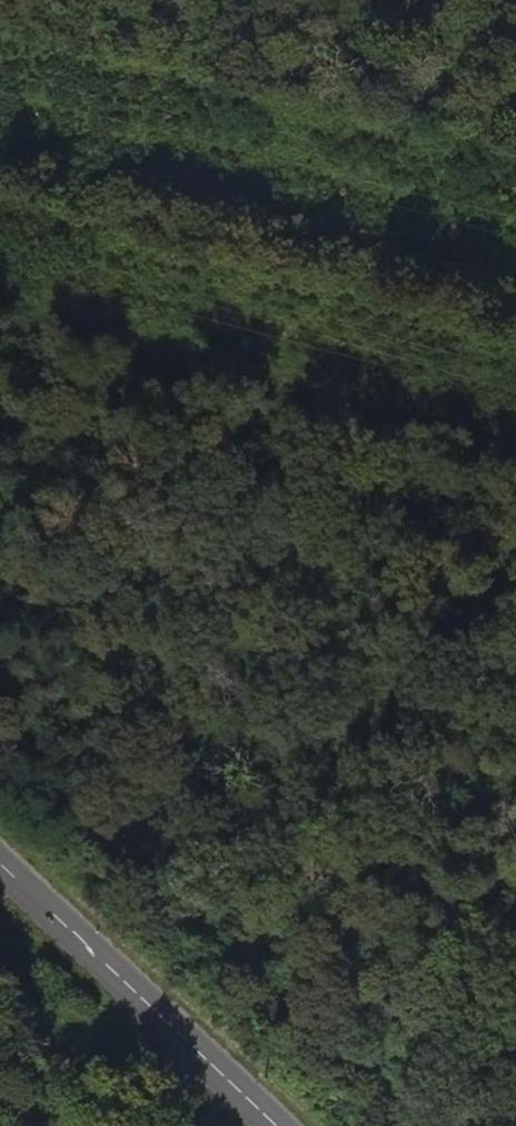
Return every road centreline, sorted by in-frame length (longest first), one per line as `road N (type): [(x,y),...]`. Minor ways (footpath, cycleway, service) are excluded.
road 1 (primary): [(273,1125),(0,870)]

